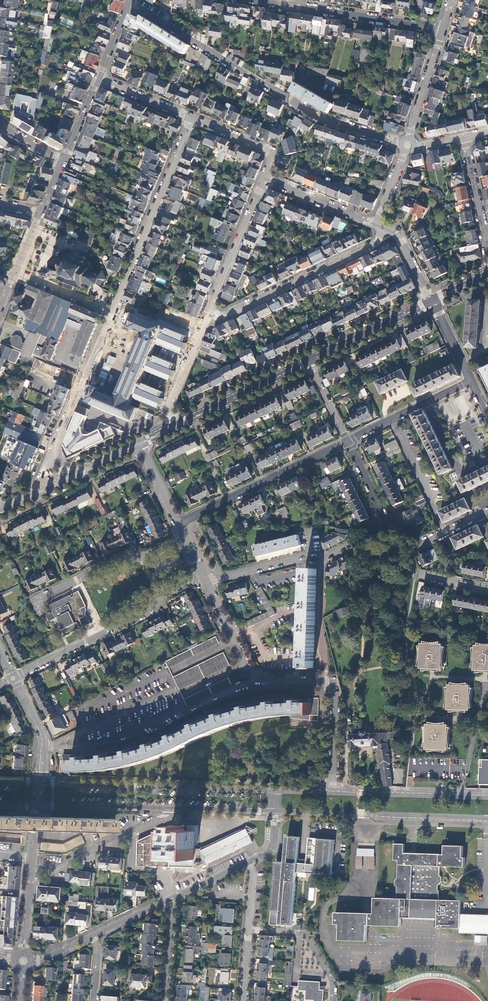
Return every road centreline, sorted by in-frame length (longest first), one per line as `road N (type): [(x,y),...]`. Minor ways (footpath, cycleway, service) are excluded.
road 1 (residential): [(68,476),(56,451),(193,118)]
road 2 (residential): [(129,3),(318,117),(408,145)]
road 3 (secondary): [(275,791),(39,783)]
road 4 (residential): [(201,575),(163,595),(150,613),(14,678)]
road 5 (secondary): [(275,813),(487,819)]
road 6 (residential): [(384,228),(373,246),(221,318),(210,312)]
road 7 (residential): [(388,527),(322,557),(204,582)]
road 8 (residential): [(253,0),(442,33)]
road 9 (residential): [(346,444),(178,526)]
road 10 (residential): [(204,582),(251,682),(318,680)]
road 11 (residential): [(30,873),(179,810)]
road 12 (residential): [(184,539),(35,601)]
road 13 (secondary): [(487,798),(333,793)]
road 14 (residential): [(264,179),(210,312)]
road 15 (secondary): [(36,806),(179,810)]
road 16 (residential): [(210,312),(164,428)]
road 17 (residential): [(446,532),(393,421)]
road 18 (residential): [(264,179),(376,225)]
road 19 (residential): [(333,793),(338,703),(318,680)]

